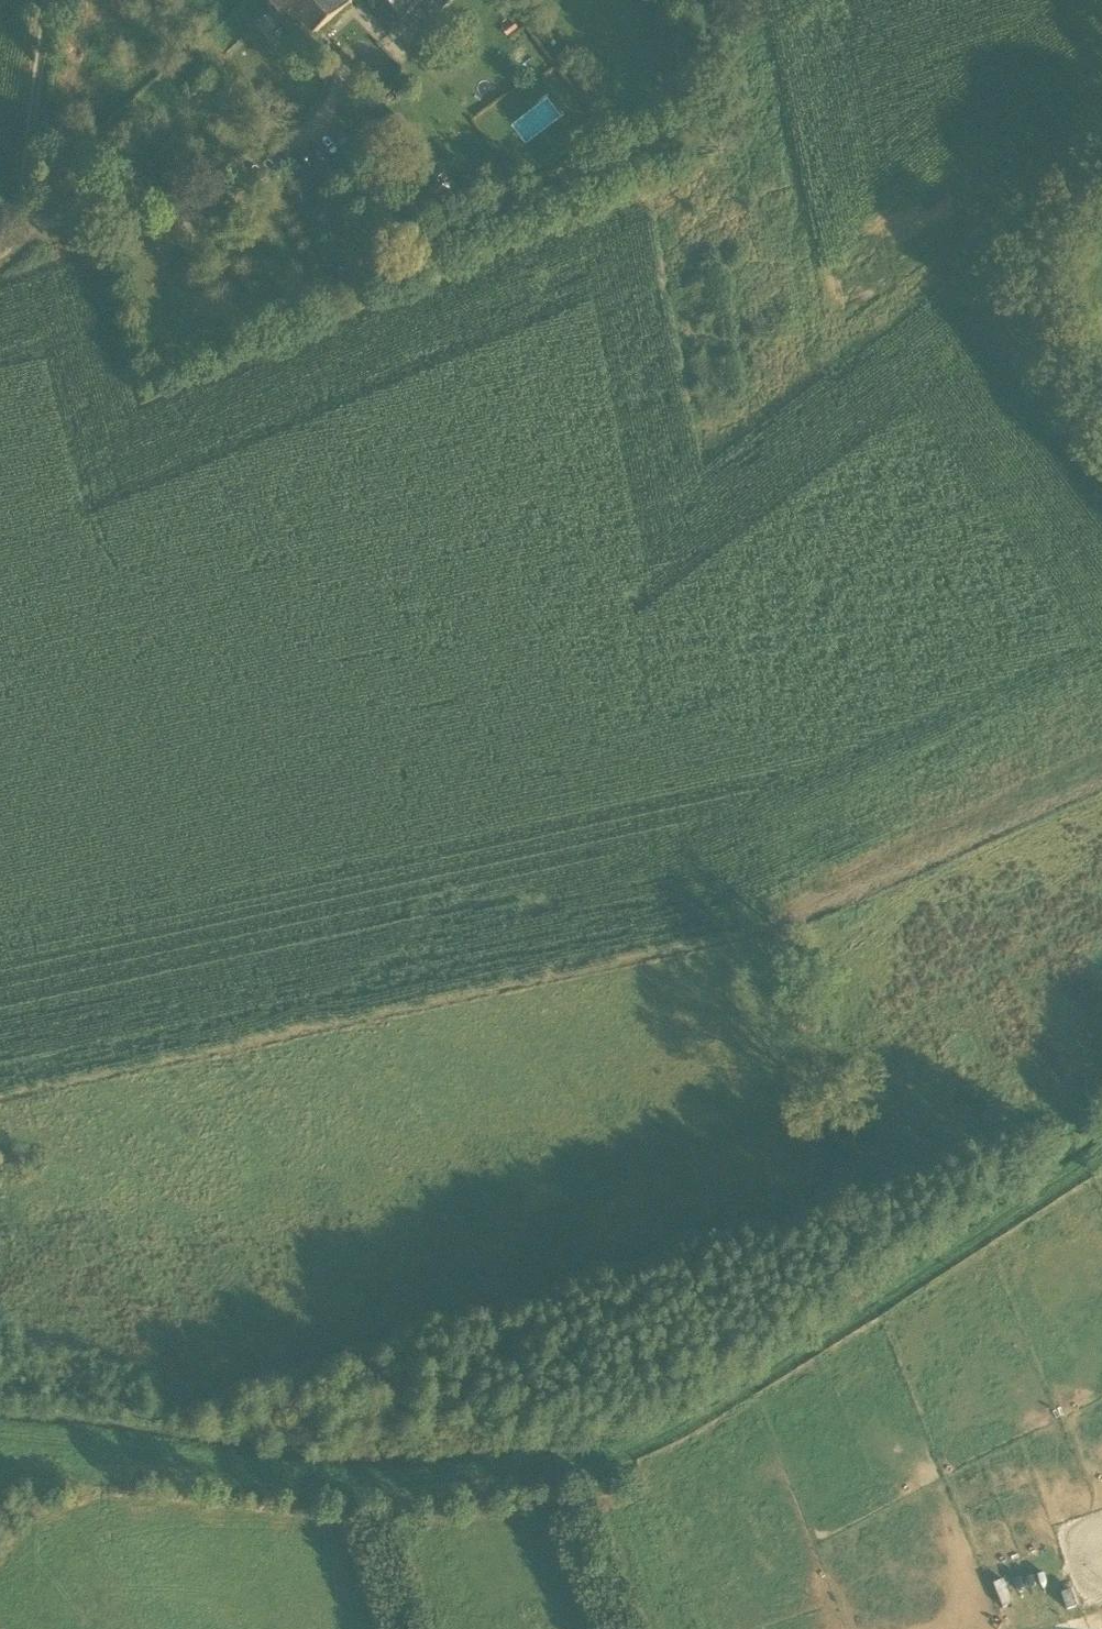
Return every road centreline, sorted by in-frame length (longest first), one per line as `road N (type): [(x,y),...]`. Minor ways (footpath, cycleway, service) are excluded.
road 1 (unclassified): [(1101,420),(1046,346),(1039,302),(1048,263),(1101,188)]

